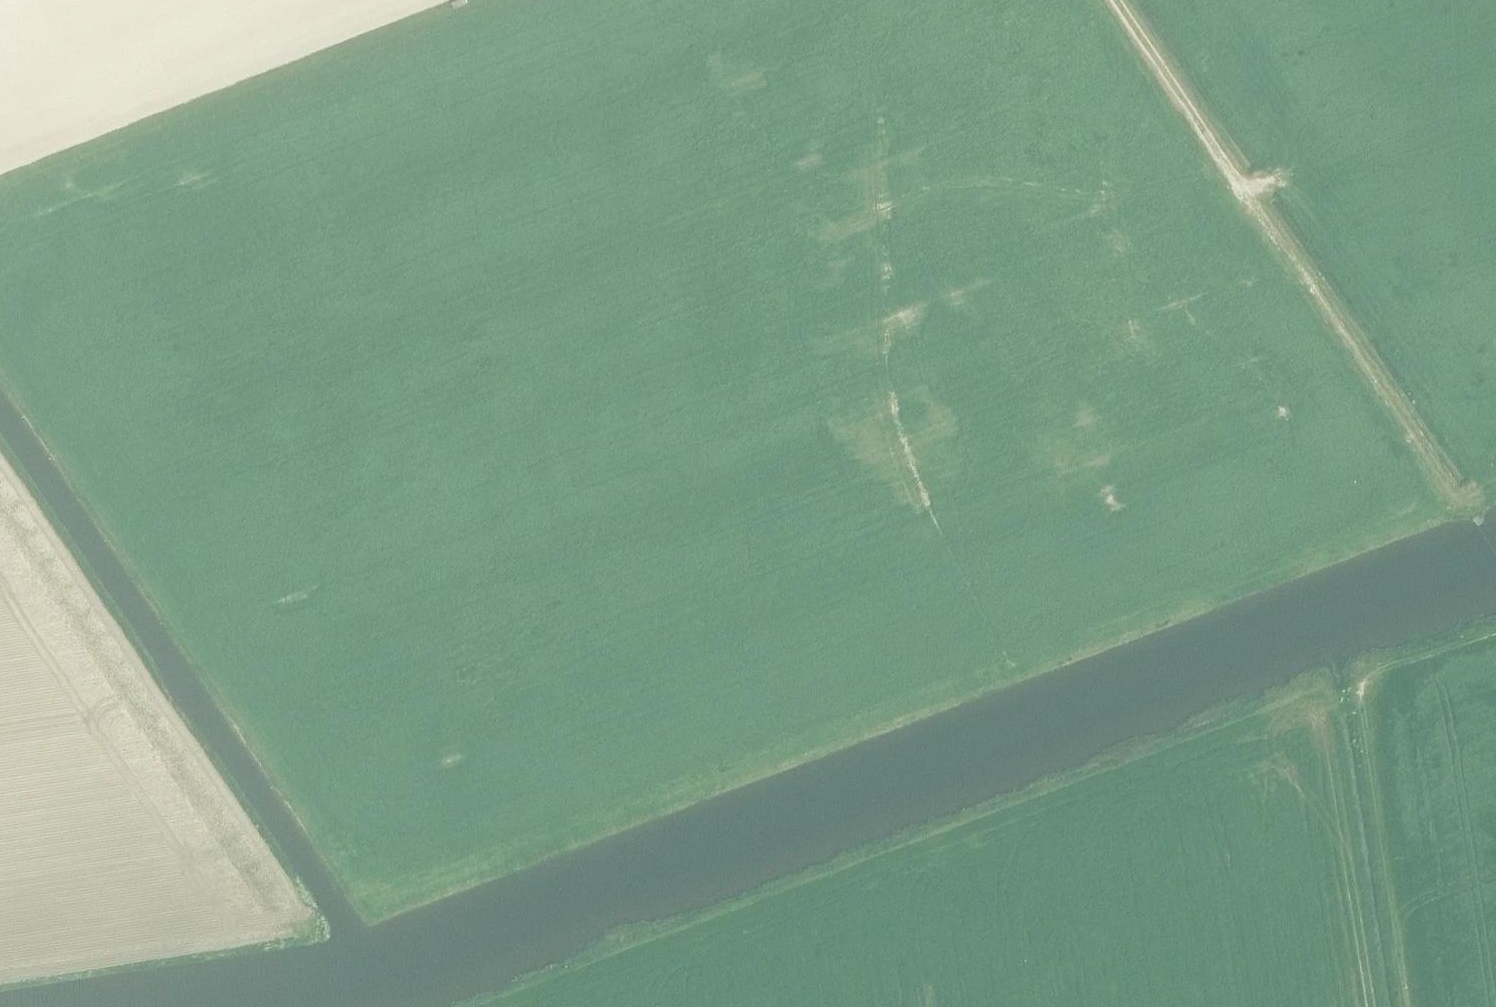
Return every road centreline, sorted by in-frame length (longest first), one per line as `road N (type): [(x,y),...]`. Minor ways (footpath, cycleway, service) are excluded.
road 1 (track): [(1473,512),(1117,0)]
road 2 (track): [(1409,1006),(1358,687),(1370,671),(1495,625)]

